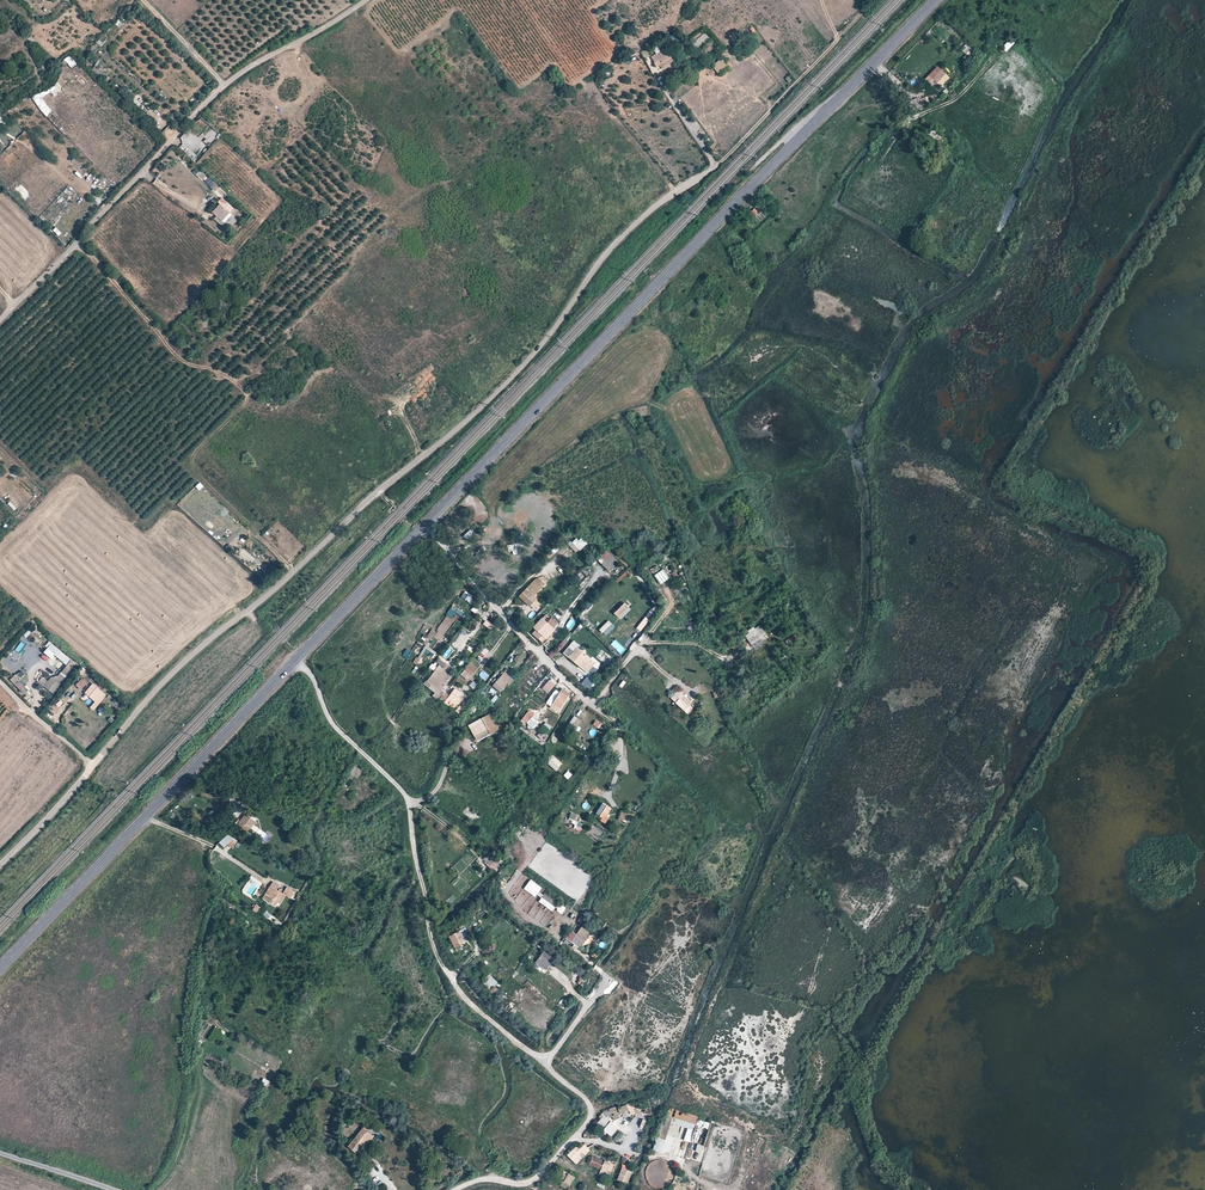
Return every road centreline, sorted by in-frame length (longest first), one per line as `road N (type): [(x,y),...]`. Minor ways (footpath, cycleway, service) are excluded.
road 1 (unclassified): [(92,768),(169,675),(498,392),(611,248),(658,204),(718,165)]
road 2 (tertiary): [(425,526),(936,0)]
road 3 (unclassified): [(367,0),(228,83),(0,320)]
road 4 (tertiary): [(0,968),(297,659)]
road 5 (unclassified): [(546,1067),(461,998),(449,975),(431,939),(407,801)]
road 6 (residential): [(425,526),(588,700)]
road 7 (tertiary): [(297,659),(425,526)]
road 8 (unclassified): [(407,801),(338,728),(297,659)]
road 9 (unclassified): [(571,1142),(523,1185),(495,1179),(456,1189)]
road 10 (unclassified): [(0,864),(92,768)]
road 11 (unclassified): [(92,768),(0,681)]

